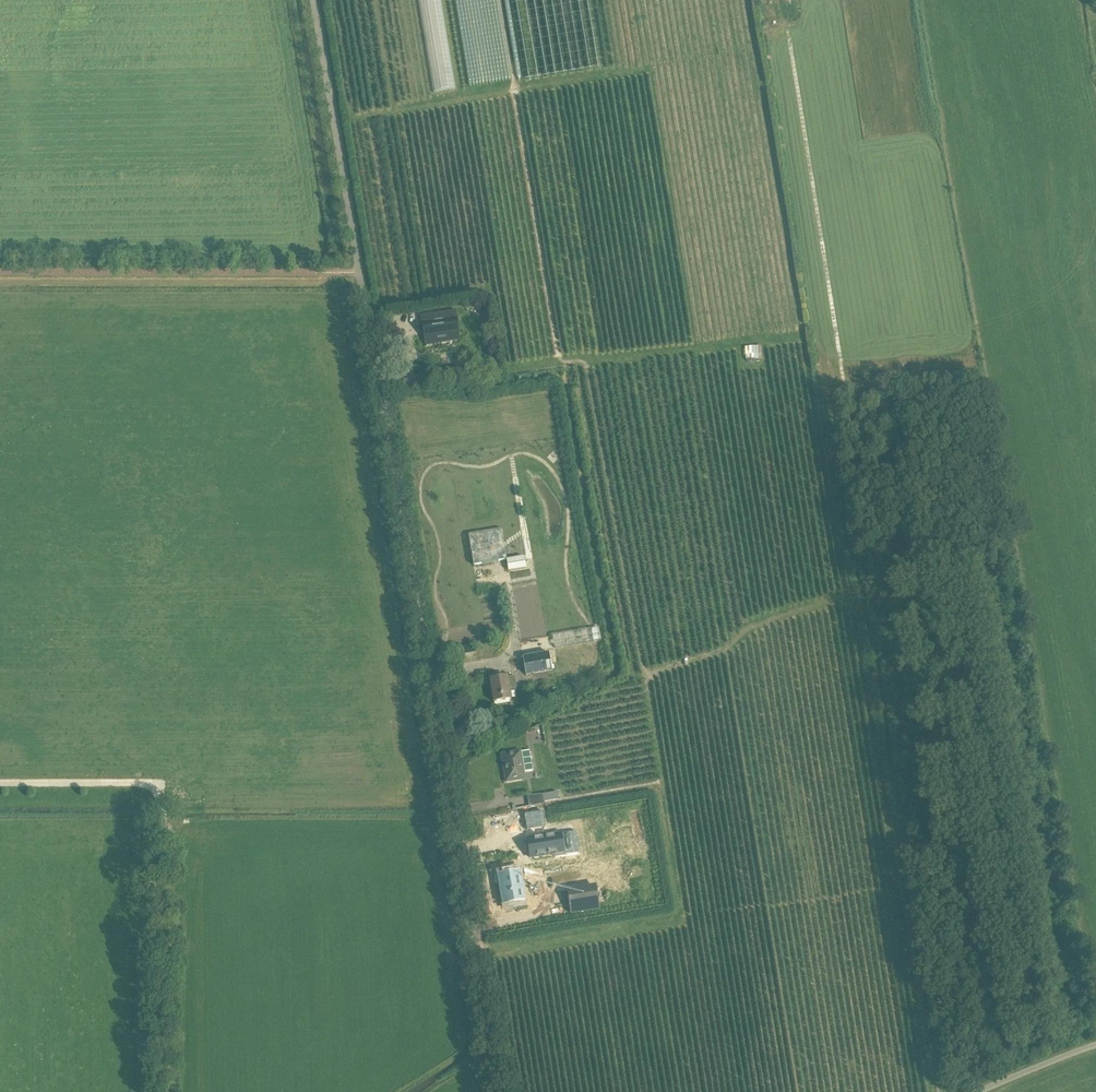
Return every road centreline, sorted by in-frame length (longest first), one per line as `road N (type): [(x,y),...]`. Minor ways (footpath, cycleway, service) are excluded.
road 1 (unclassified): [(498,1091),(314,0)]
road 2 (track): [(0,783),(160,785),(176,846)]

